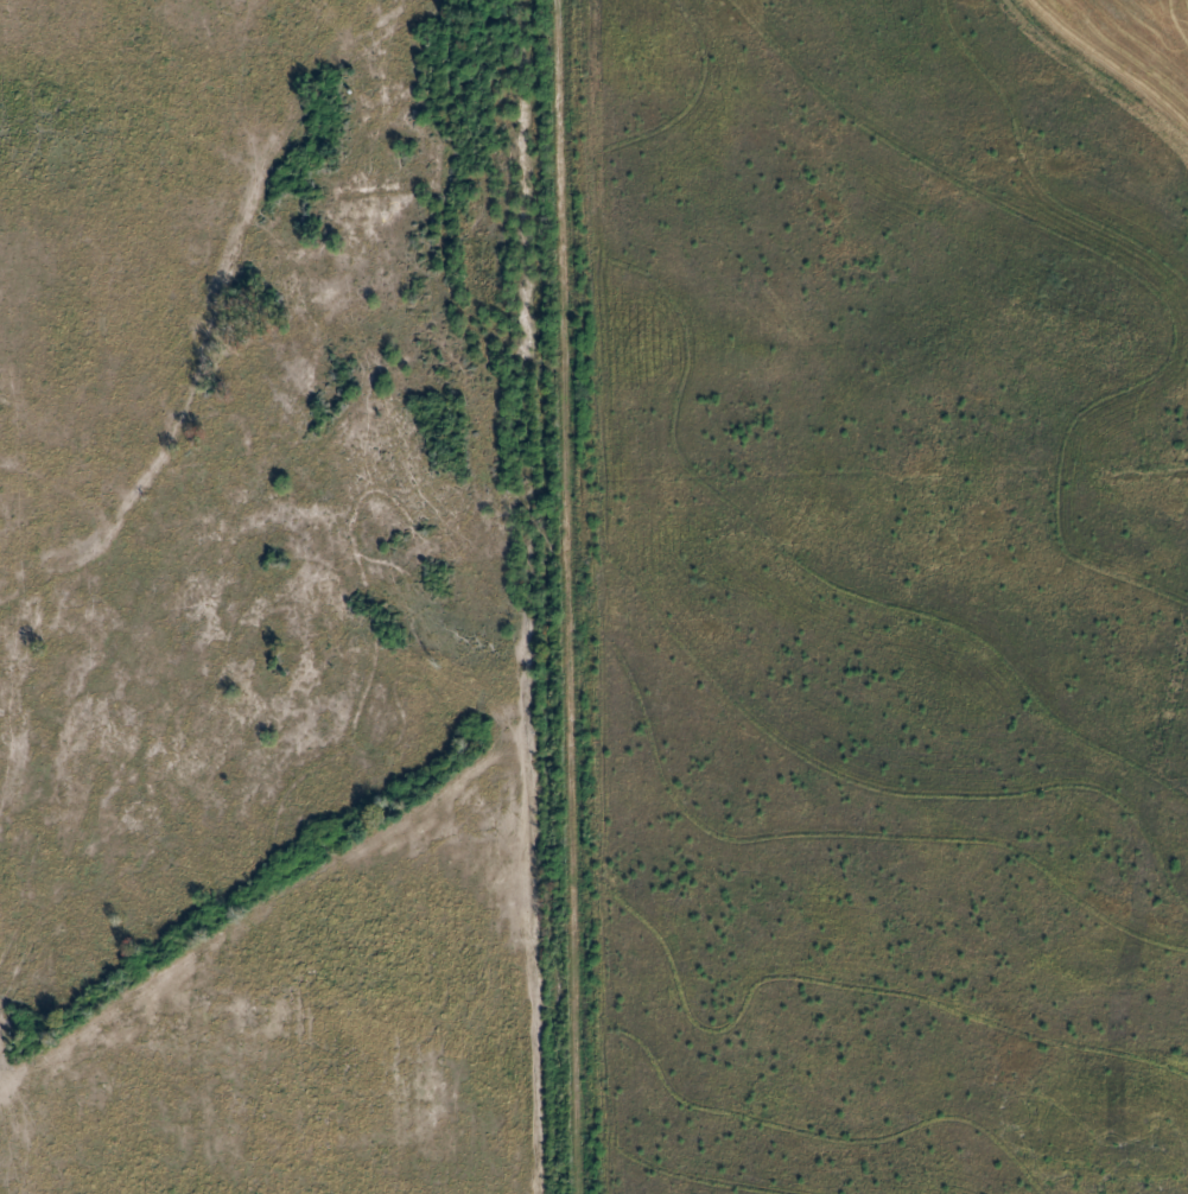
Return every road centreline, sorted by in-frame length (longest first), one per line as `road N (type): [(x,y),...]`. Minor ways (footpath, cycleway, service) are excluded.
road 1 (track): [(579,1193),(566,0)]

